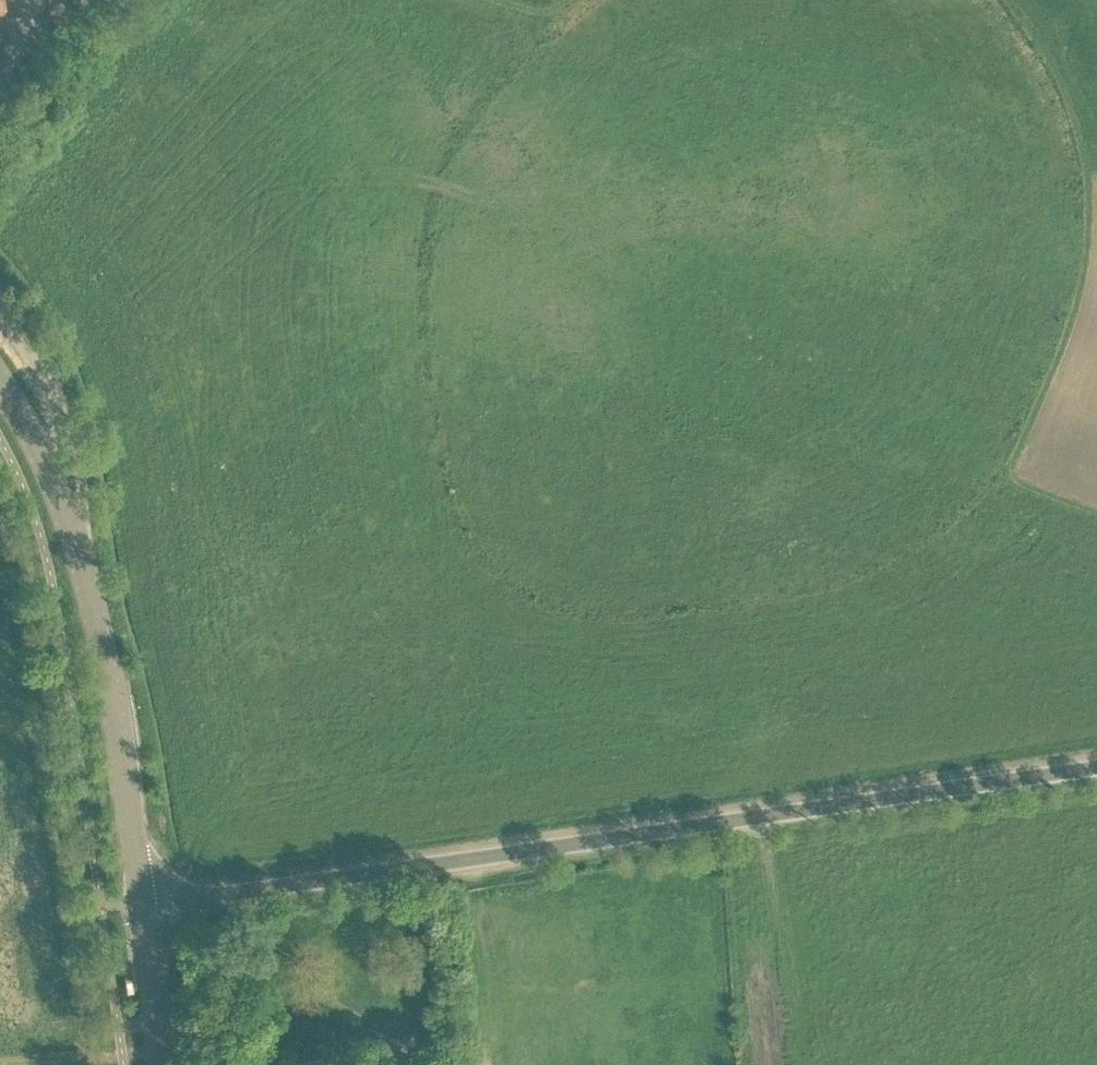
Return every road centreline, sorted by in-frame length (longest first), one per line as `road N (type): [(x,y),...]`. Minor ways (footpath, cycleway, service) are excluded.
road 1 (unclassified): [(143,905),(1096,762)]
road 2 (secondary): [(143,905),(105,625),(59,481),(0,383)]
road 3 (secondary): [(165,1064),(143,905)]

